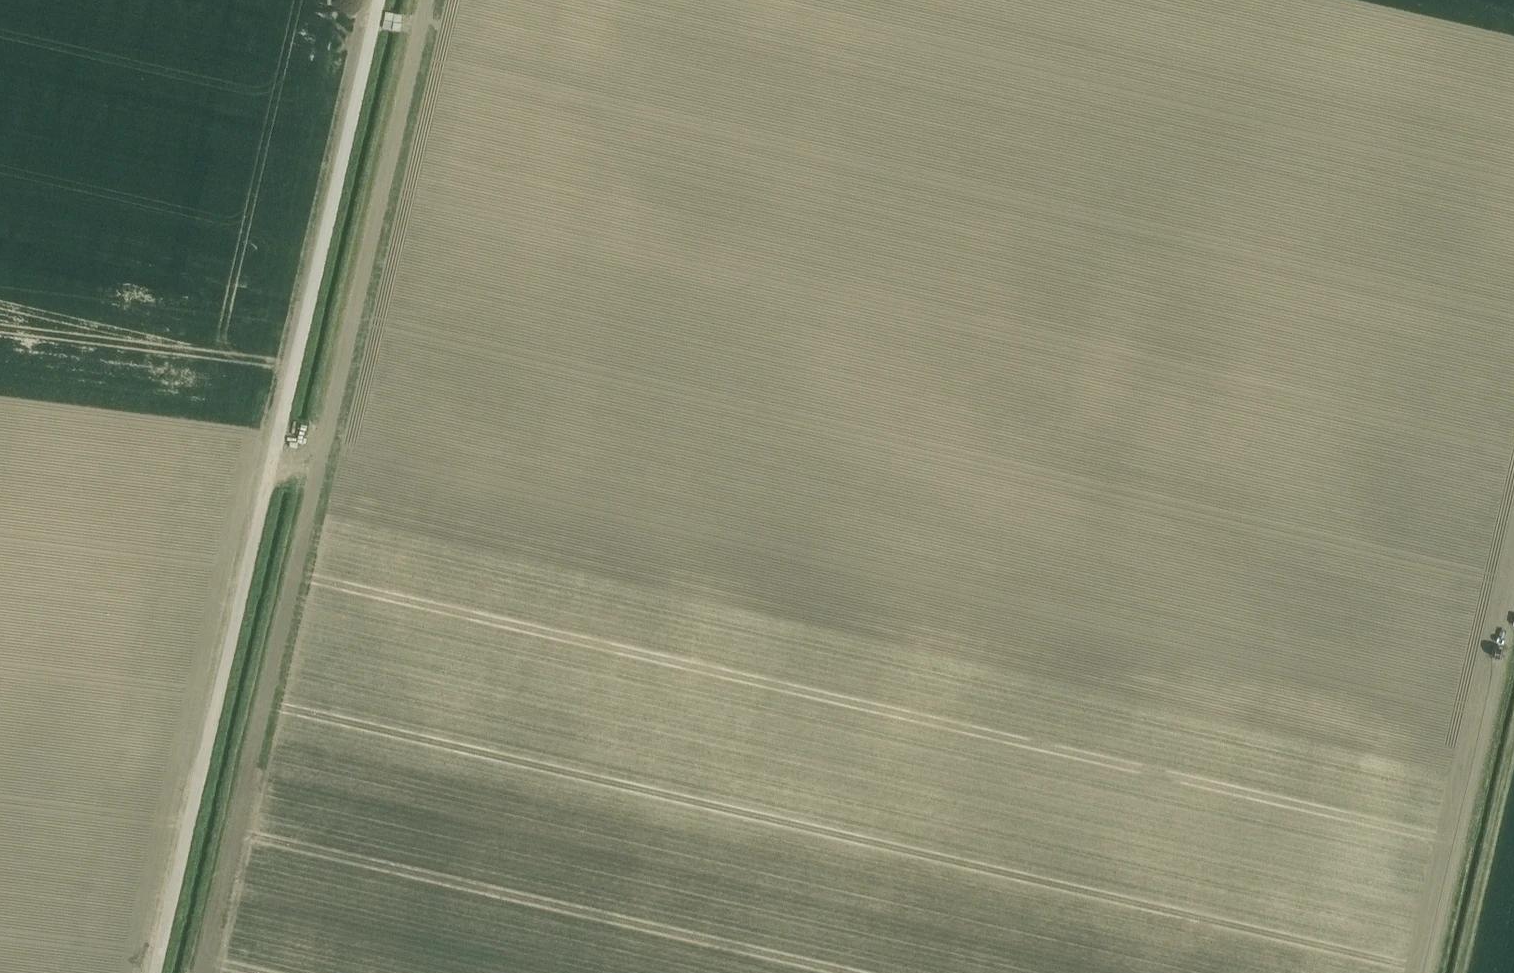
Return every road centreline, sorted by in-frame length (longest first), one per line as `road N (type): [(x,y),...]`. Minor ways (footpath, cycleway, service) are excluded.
road 1 (track): [(155,972),(380,0)]

